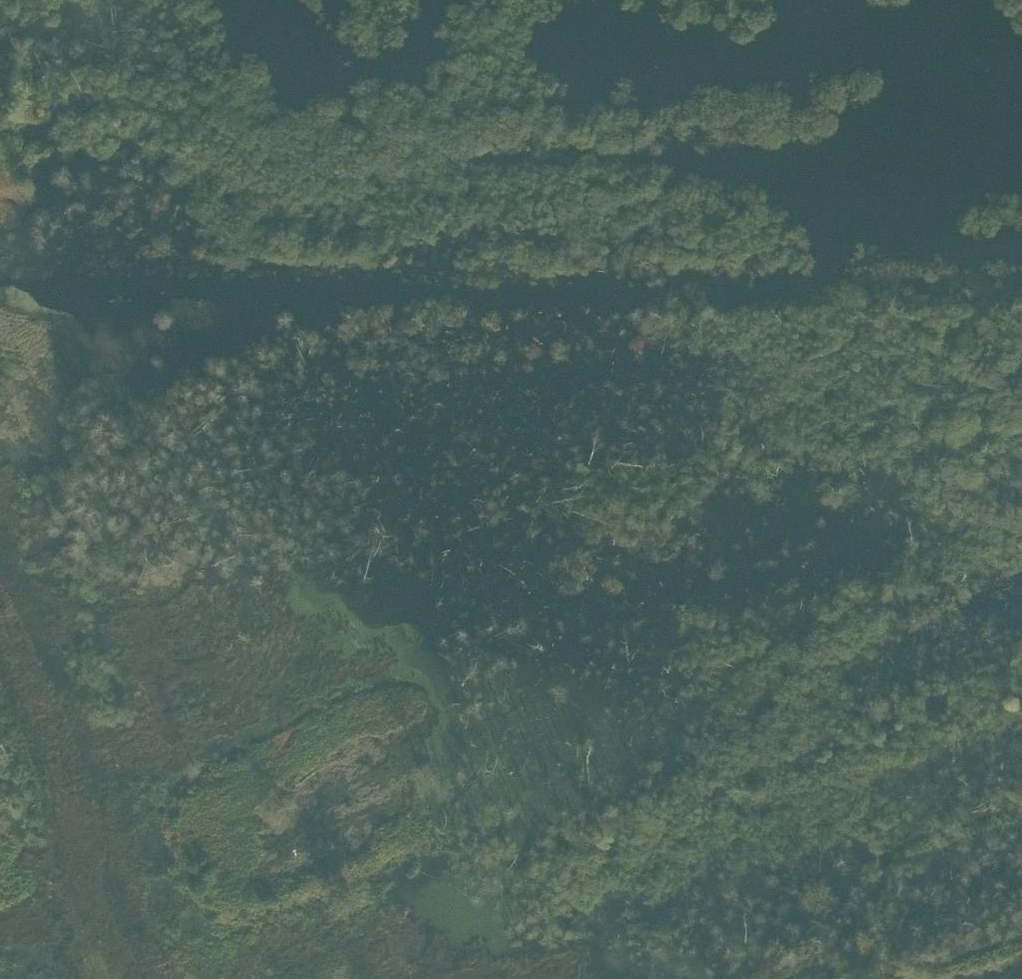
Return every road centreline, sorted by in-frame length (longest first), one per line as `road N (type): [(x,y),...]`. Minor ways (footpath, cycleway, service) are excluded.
road 1 (track): [(109,978),(0,667)]

